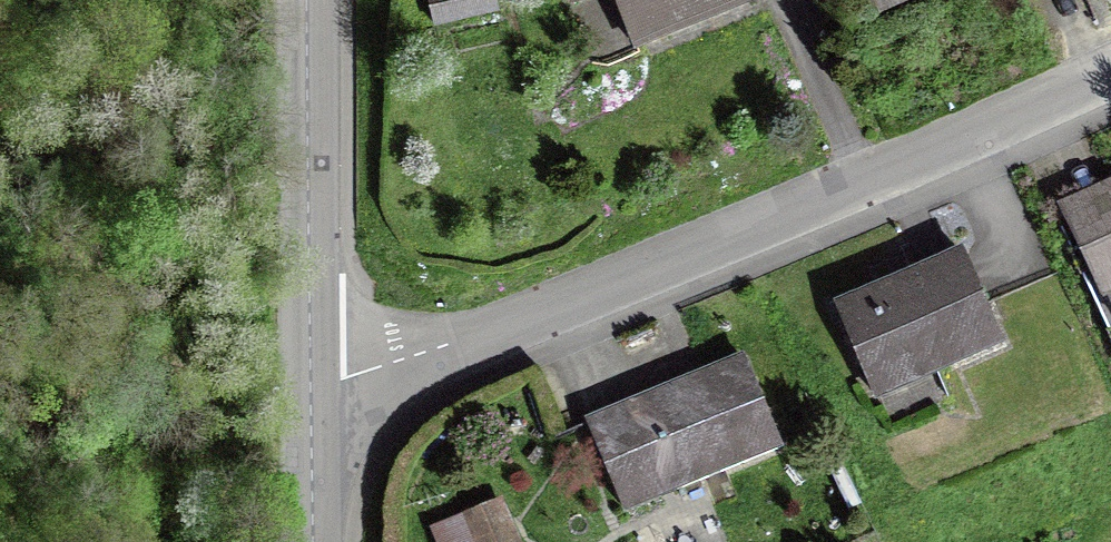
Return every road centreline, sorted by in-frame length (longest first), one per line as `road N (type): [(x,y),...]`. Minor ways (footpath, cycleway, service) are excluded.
road 1 (residential): [(314,386),(534,317),(1110,71)]
road 2 (residential): [(314,386),(312,0)]
road 3 (residential): [(316,541),(314,386)]

